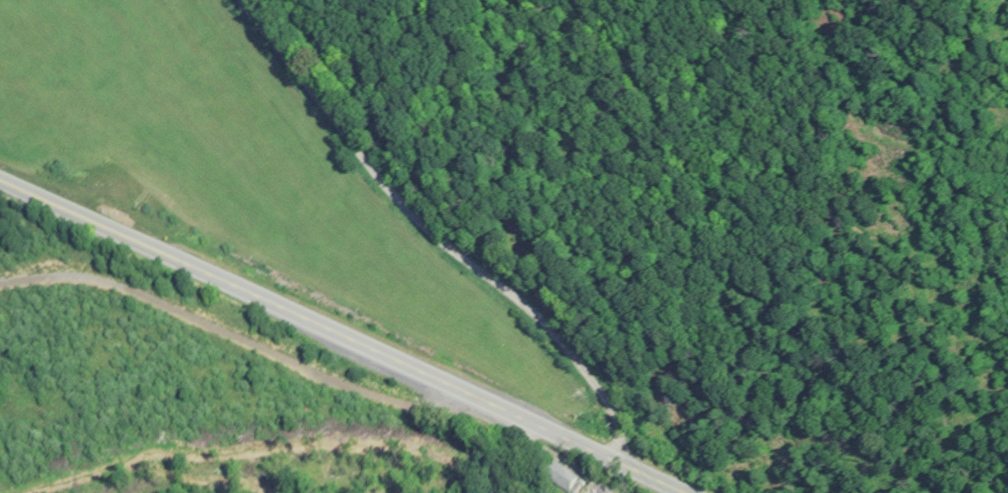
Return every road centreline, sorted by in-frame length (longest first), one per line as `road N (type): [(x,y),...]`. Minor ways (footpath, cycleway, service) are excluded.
road 1 (primary): [(693,492),(0,175)]
road 2 (residential): [(619,458),(607,397),(542,318),(401,204),(242,0)]

